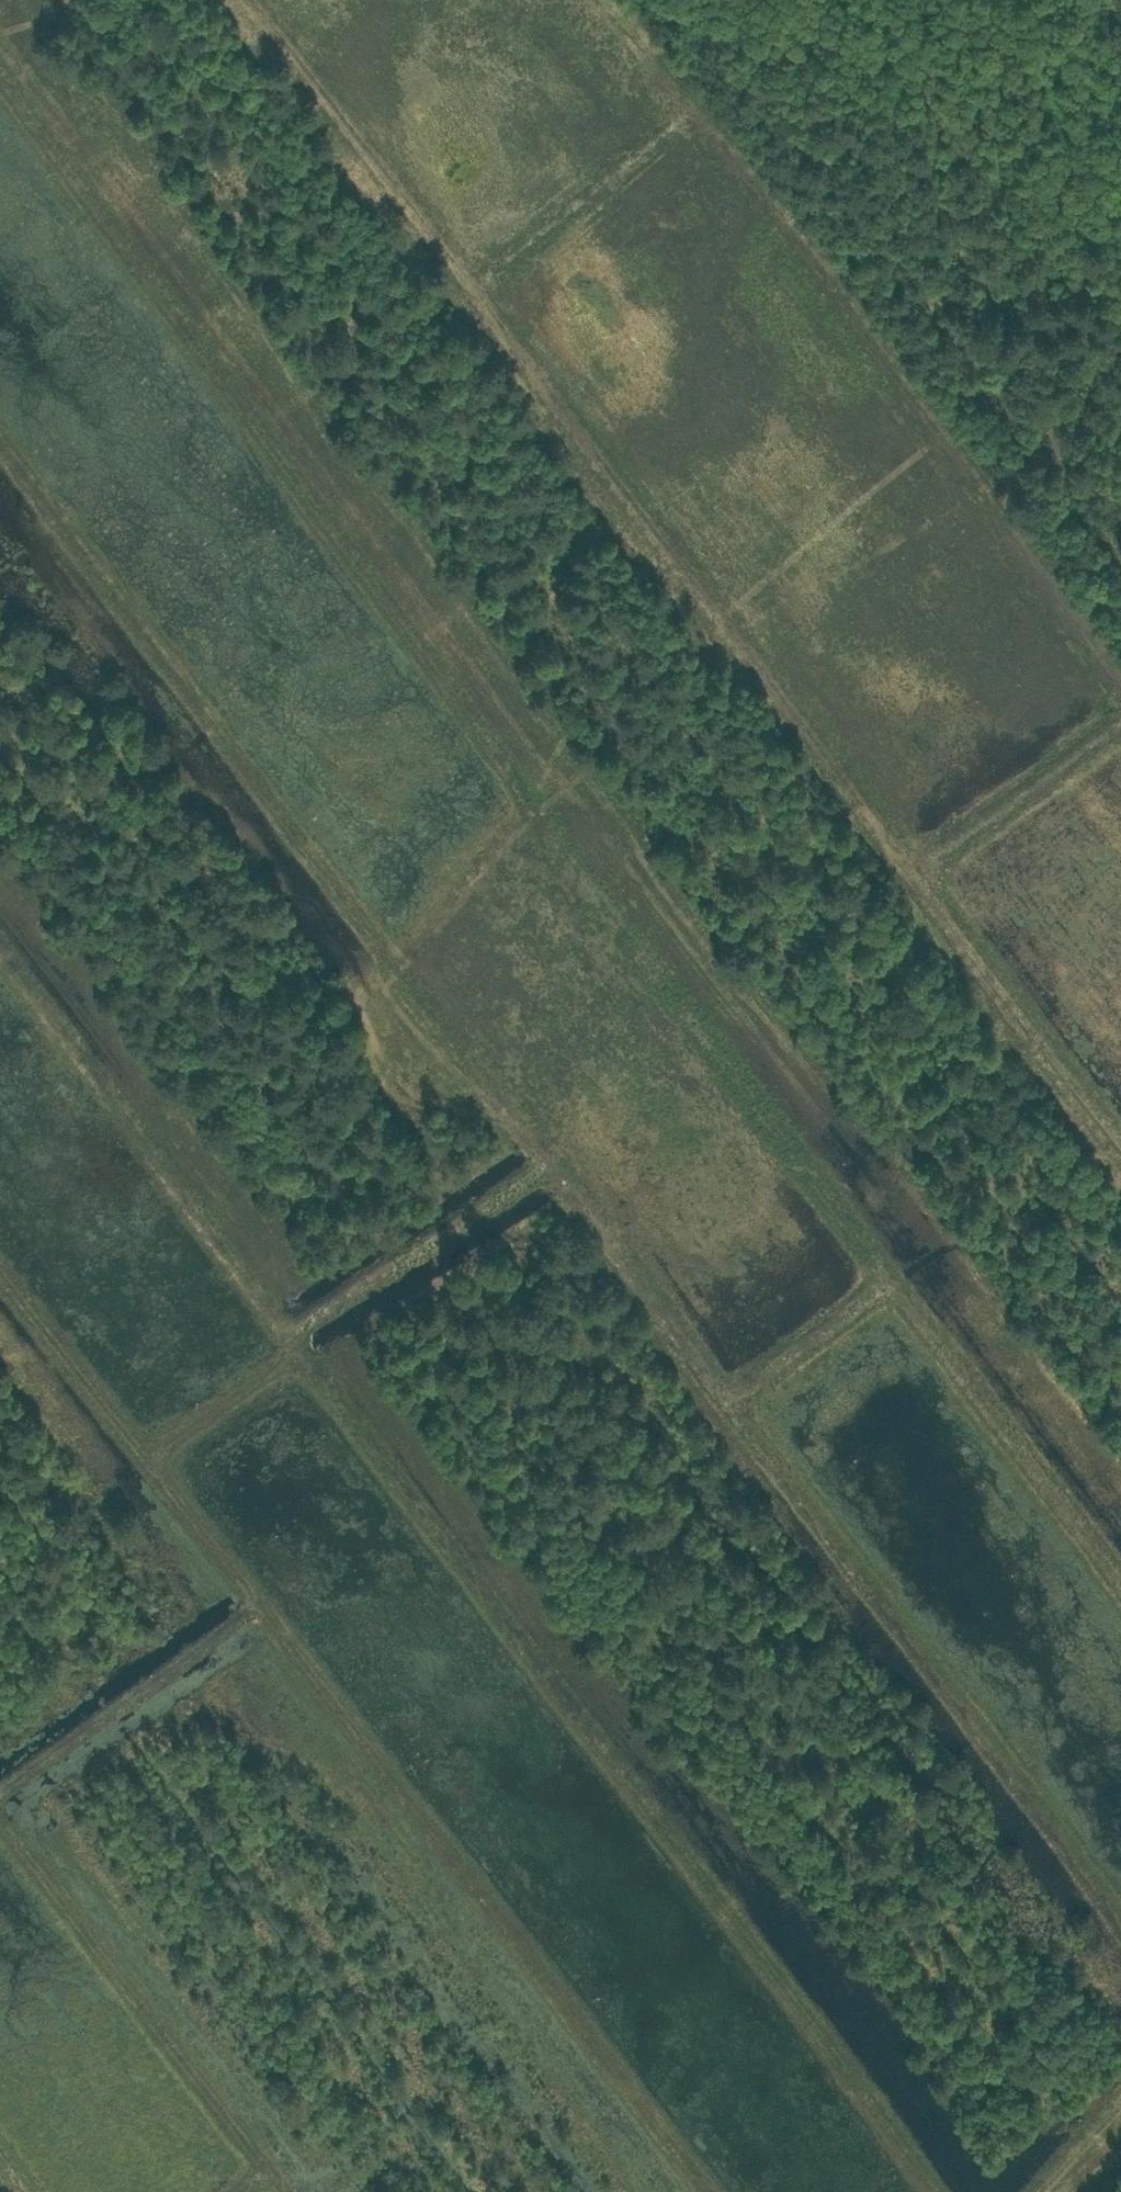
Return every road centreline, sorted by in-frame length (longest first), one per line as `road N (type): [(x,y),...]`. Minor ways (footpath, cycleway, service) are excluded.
road 1 (track): [(0,43),(1120,1552)]
road 2 (track): [(0,436),(1120,1915)]
road 3 (track): [(0,960),(950,2191)]
road 4 (track): [(244,0),(1120,1132)]
road 5 (track): [(0,1297),(710,2191)]
road 6 (track): [(0,1795),(301,2191)]
road 7 (track): [(912,866),(1120,716)]
road 8 (track): [(728,1396),(910,1268)]
road 9 (track): [(133,1464),(295,1346)]
road 10 (track): [(1020,2191),(1120,2067)]

